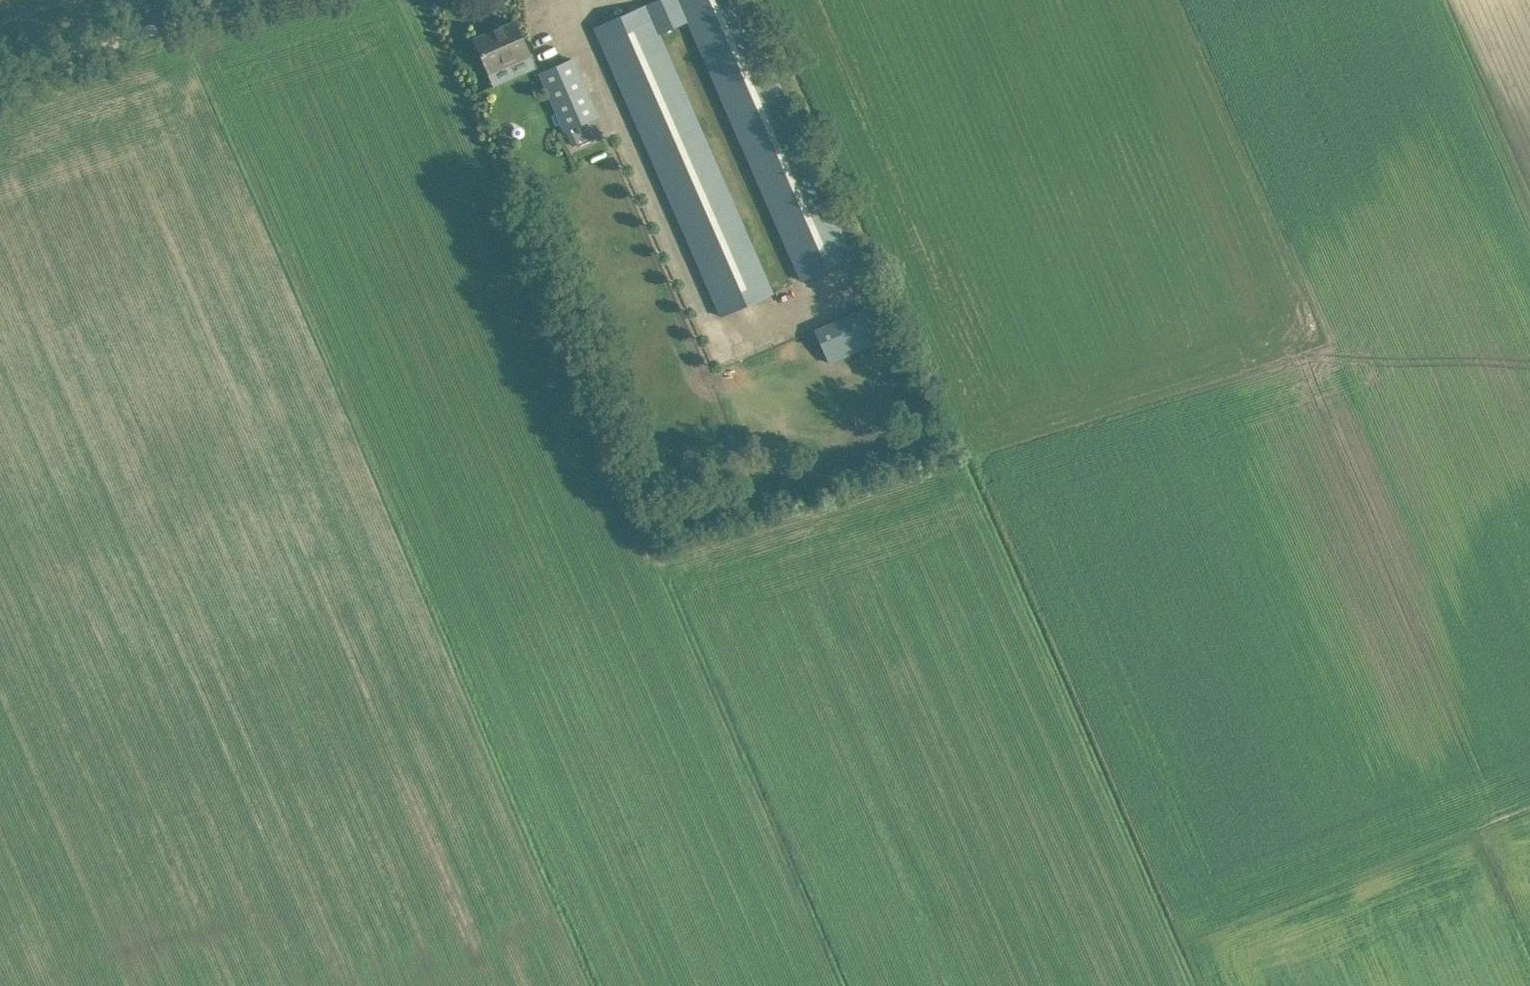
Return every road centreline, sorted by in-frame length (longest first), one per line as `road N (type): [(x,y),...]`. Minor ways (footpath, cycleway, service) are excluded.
road 1 (unclassified): [(0,67),(219,0)]

